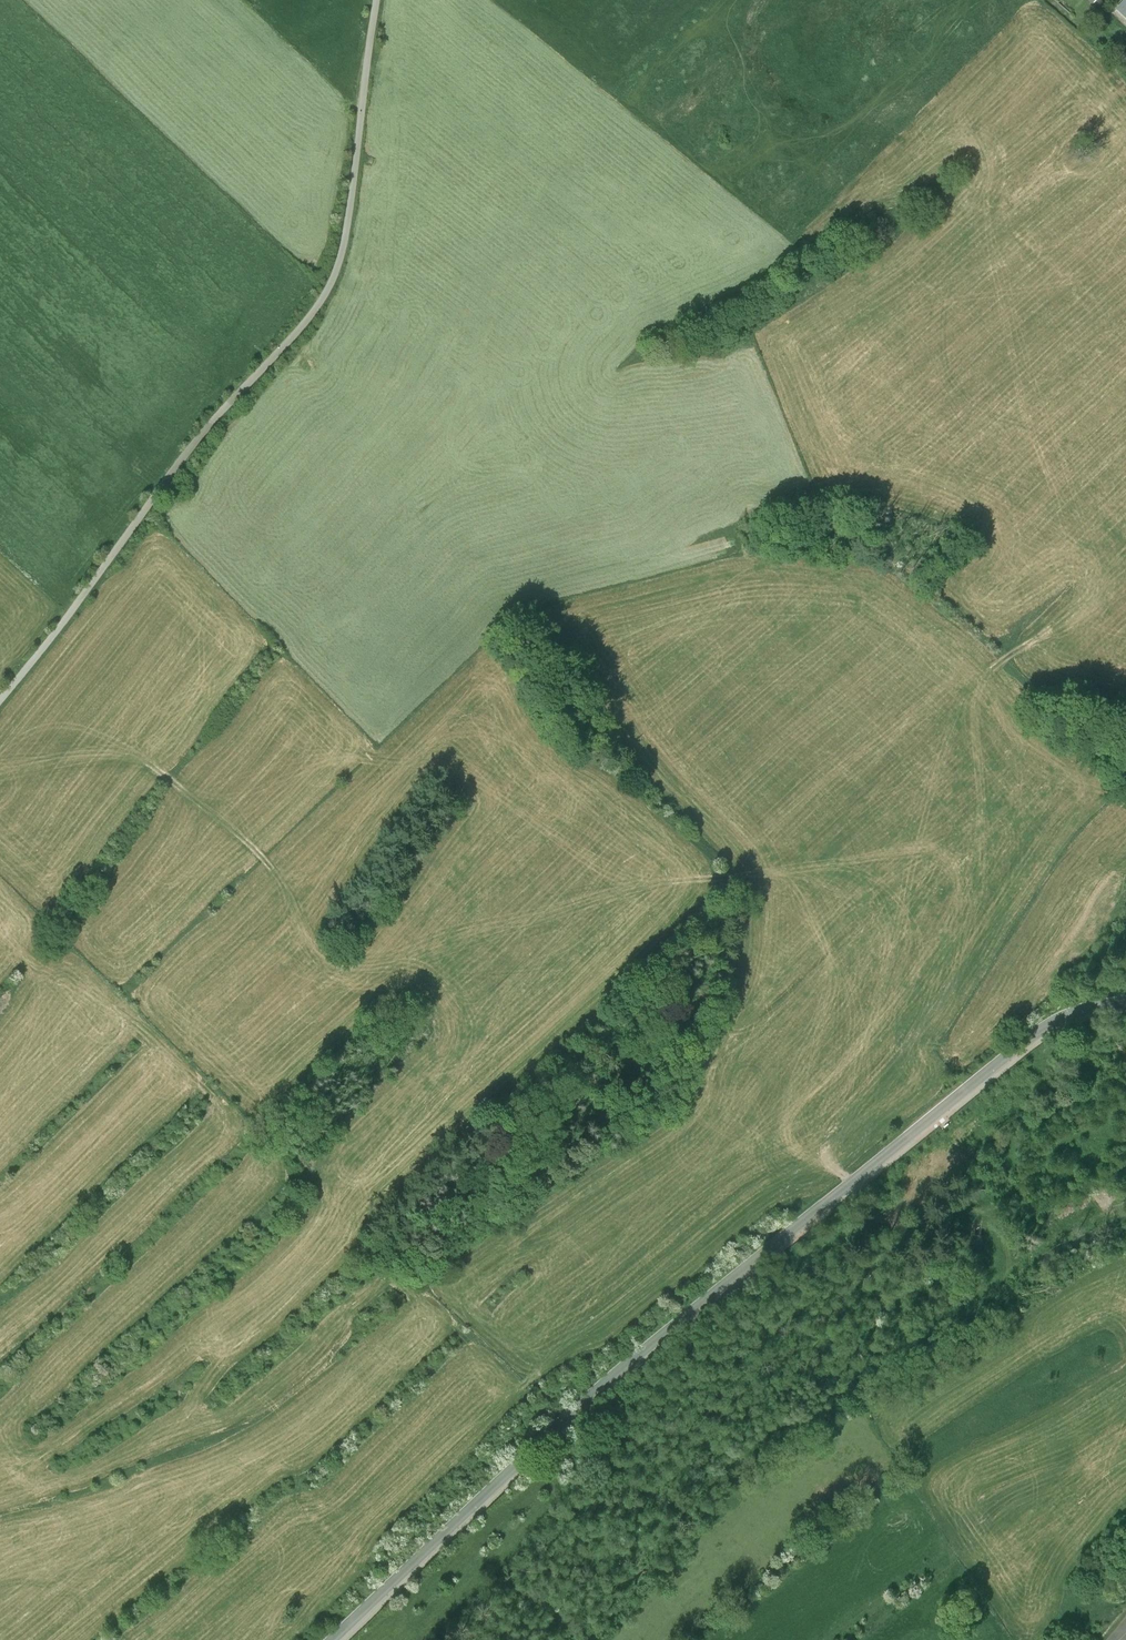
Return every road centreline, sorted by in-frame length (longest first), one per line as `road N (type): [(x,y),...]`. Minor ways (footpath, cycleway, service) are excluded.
road 1 (tertiary): [(1125,1002),(1051,1021),(1014,1047),(566,1417),(330,1639)]
road 2 (unclassified): [(377,0),(345,243),(329,287),(178,464),(0,707)]

